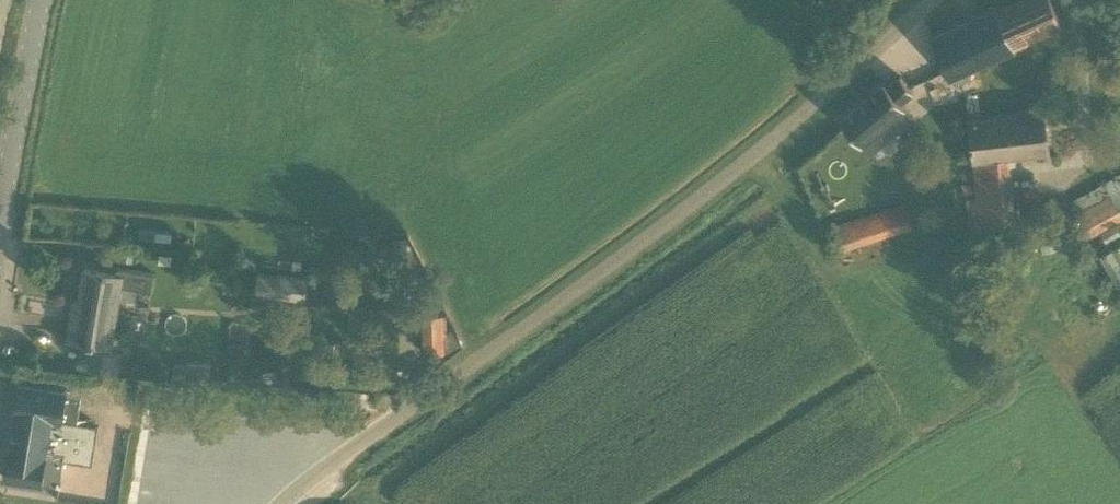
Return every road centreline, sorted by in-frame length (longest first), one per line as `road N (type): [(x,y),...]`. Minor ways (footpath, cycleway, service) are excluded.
road 1 (unclassified): [(288,503),(794,123),(938,0)]
road 2 (tertiary): [(0,227),(40,0)]

